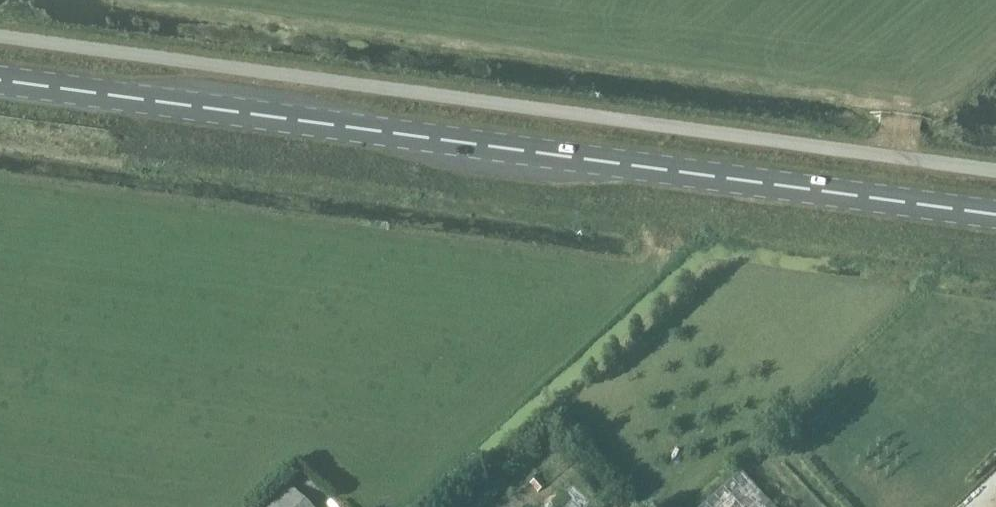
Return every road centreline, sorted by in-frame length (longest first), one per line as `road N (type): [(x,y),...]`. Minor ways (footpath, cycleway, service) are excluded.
road 1 (primary): [(995,216),(0,80)]
road 2 (unclassified): [(995,170),(0,35)]

